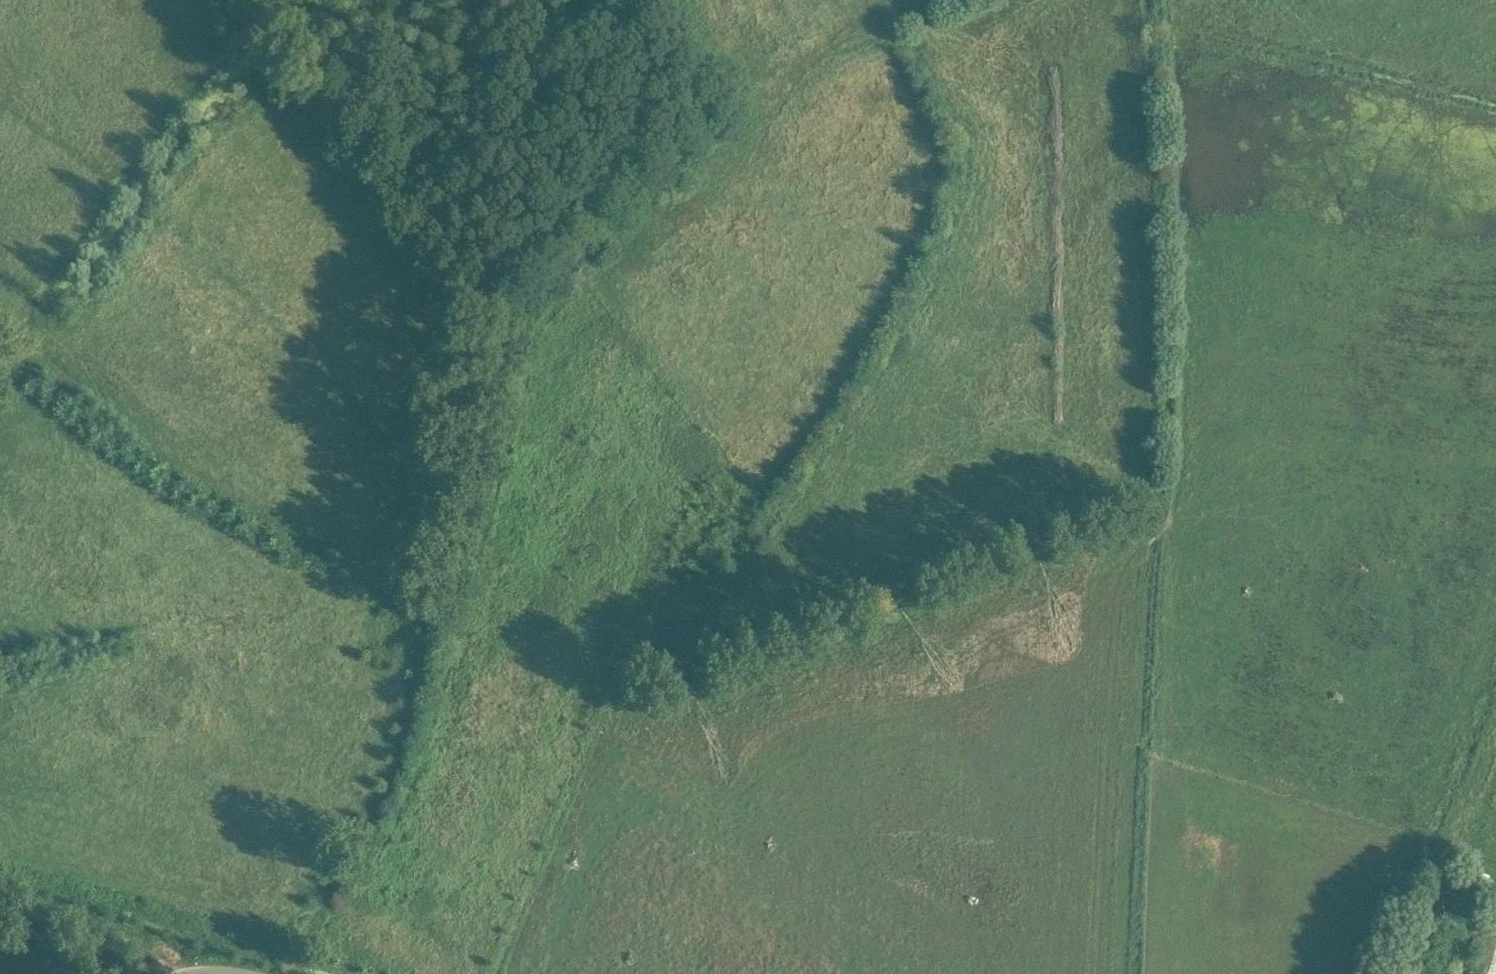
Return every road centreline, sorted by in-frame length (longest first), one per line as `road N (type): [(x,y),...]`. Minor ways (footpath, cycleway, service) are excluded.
road 1 (track): [(193,973),(104,935),(0,907)]

